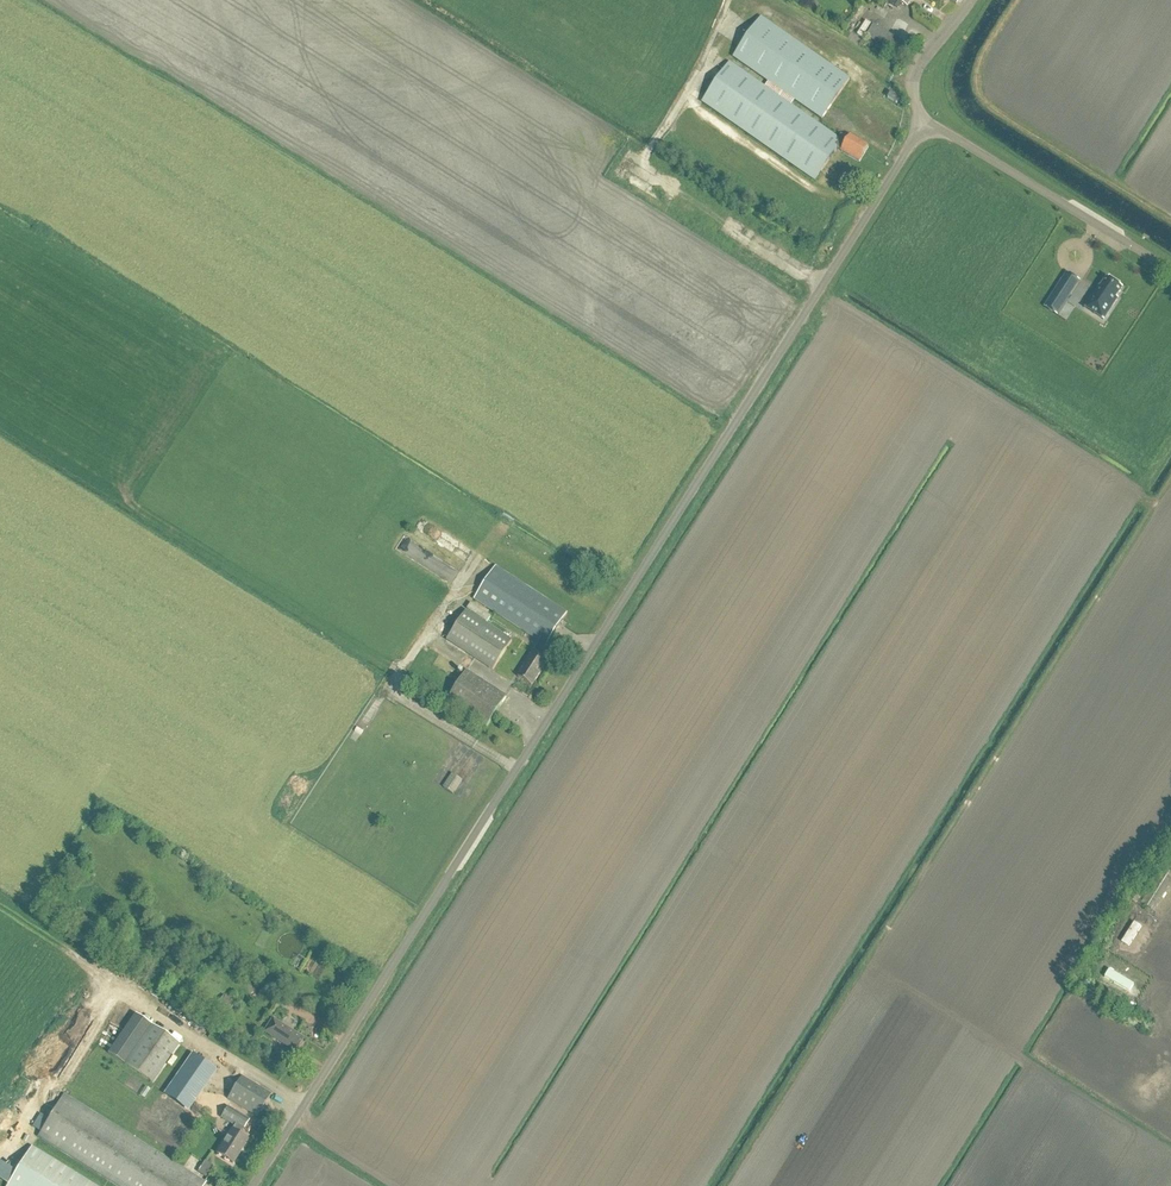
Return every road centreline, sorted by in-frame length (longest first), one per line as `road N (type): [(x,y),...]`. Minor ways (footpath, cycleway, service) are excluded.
road 1 (unclassified): [(252,1185),(925,123)]
road 2 (unclassified): [(1170,272),(925,123)]
road 3 (unclassified): [(925,123),(914,80),(923,56),(971,0)]

